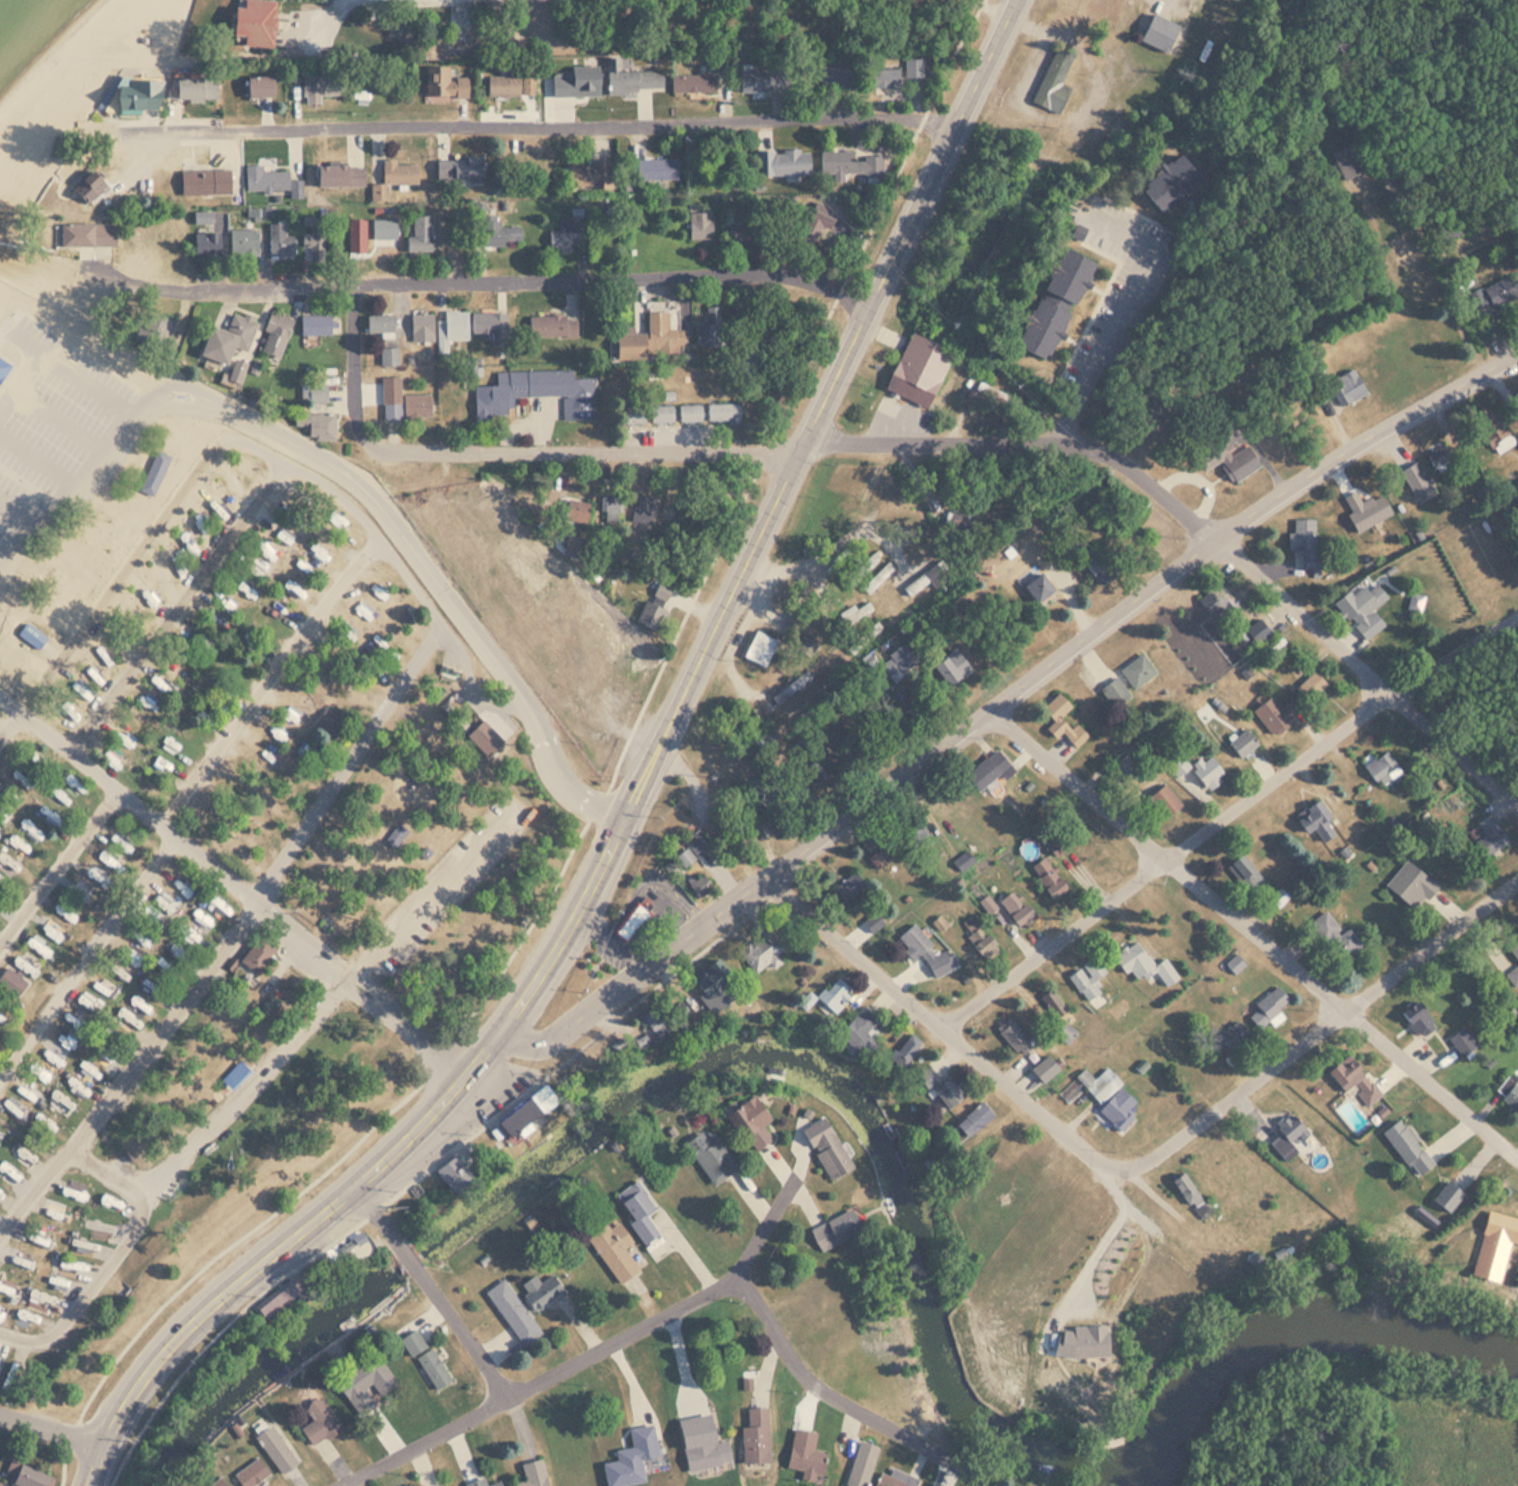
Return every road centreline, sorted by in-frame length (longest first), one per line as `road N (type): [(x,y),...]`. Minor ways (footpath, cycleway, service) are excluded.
road 1 (primary): [(89,1485),(138,1386),(191,1318),(430,1126),(473,1081),(565,941),(1017,0)]
road 2 (residential): [(379,450),(723,451),(1062,439),(1113,459),(1222,537),(1517,807)]
road 3 (residential): [(506,1033),(550,1040),(1222,537),(1517,359)]
road 4 (residential): [(628,822),(570,785),(526,691),(362,480),(214,400),(163,396),(146,407),(0,599)]
road 5 (residential): [(954,126),(766,119),(105,134)]
road 6 (residential): [(869,311),(797,277),(210,290),(79,270)]
road 7 (residential): [(947,1029),(1395,694),(1517,624)]
road 8 (residential): [(994,708),(1109,821),(1359,1005),(1517,1161)]
road 9 (residential): [(473,1081),(0,686)]
road 10 (residential): [(351,1485),(736,1280),(794,1180)]
road 11 (residential): [(1117,1168),(1144,1165),(1517,877)]
road 12 (residential): [(767,881),(1087,1154),(1117,1168)]
road 13 (residential): [(988,1485),(830,1395),(795,1364),(770,1317),(736,1280)]
road 14 (residential): [(510,1398),(354,1193)]
road 15 (residential): [(379,450),(356,421),(356,287)]

